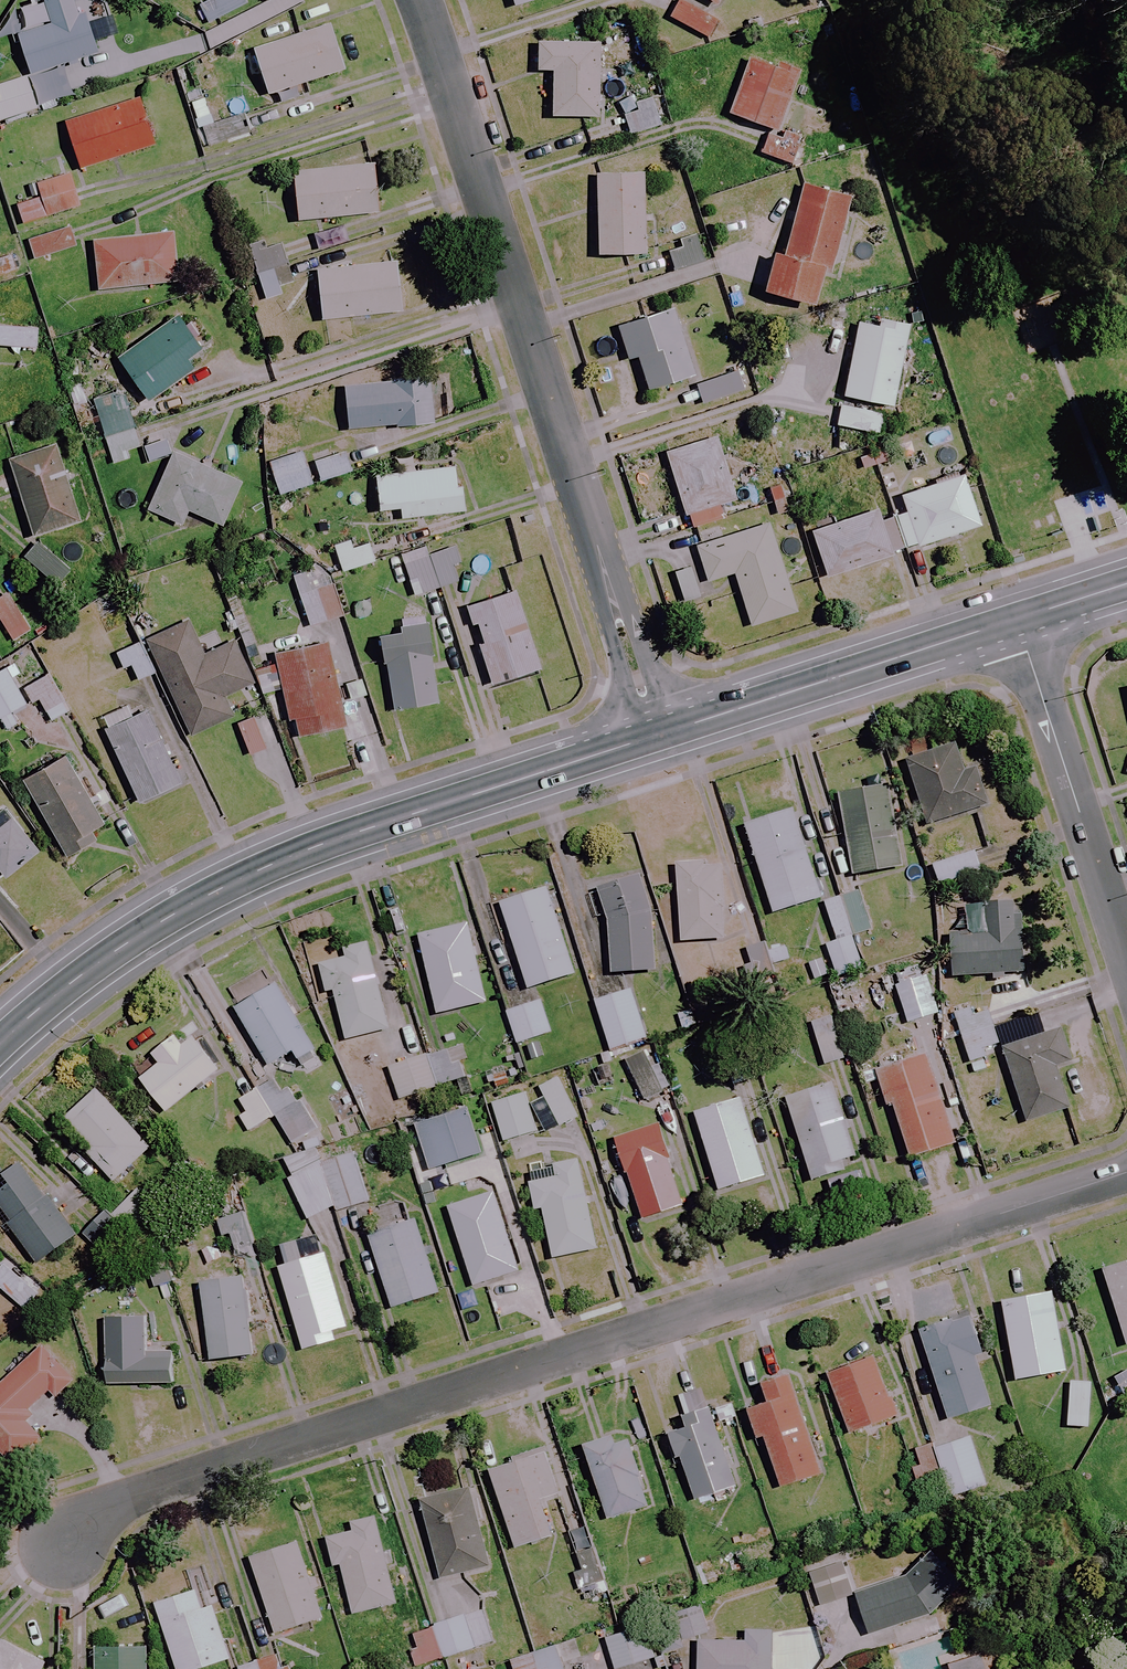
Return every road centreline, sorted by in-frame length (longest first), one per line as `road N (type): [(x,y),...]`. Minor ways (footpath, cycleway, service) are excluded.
road 1 (residential): [(62,1547),(136,1496),(1126,1172)]
road 2 (residential): [(654,735),(420,0)]
road 3 (tertiary): [(0,1045),(134,938),(229,884),(332,841),(654,735)]
road 4 (tertiary): [(654,735),(1017,617)]
road 5 (residential): [(1126,960),(1017,617)]

